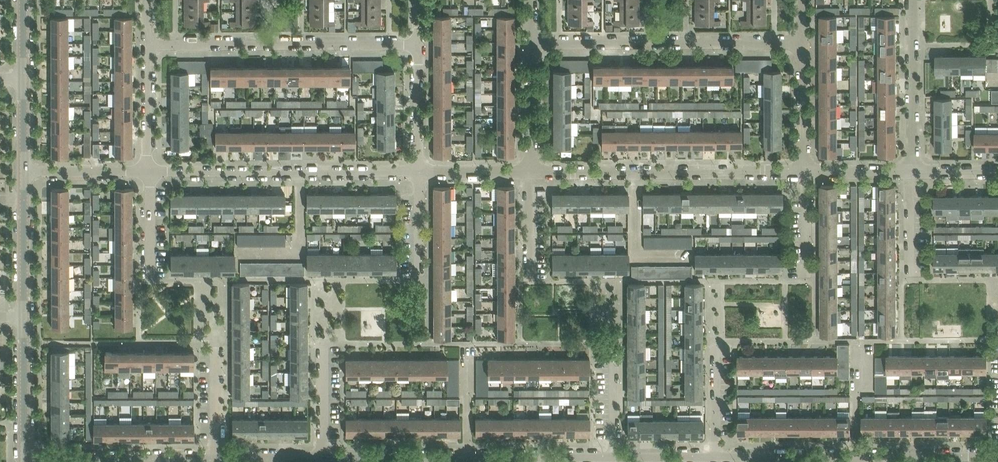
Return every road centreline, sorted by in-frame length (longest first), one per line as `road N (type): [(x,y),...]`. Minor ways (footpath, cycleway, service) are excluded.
road 1 (residential): [(530,38),(806,38)]
road 2 (unclassified): [(531,172),(804,171)]
road 3 (residential): [(418,44),(147,46)]
road 4 (unclassified): [(149,171),(419,172)]
road 5 (tertiary): [(719,457),(986,457)]
road 6 (tertiary): [(322,458),(543,457)]
road 7 (residential): [(913,170),(913,0)]
road 8 (tertiary): [(24,317),(24,170)]
road 9 (tertiary): [(24,458),(24,317)]
road 10 (residential): [(531,172),(530,38)]
road 11 (residential): [(804,171),(806,38)]
road 12 (tertiary): [(24,458),(155,458)]
road 13 (residential): [(419,172),(418,44)]
road 14 (unclassified): [(149,171),(147,46)]
road 15 (unclassified): [(24,170),(149,171)]

